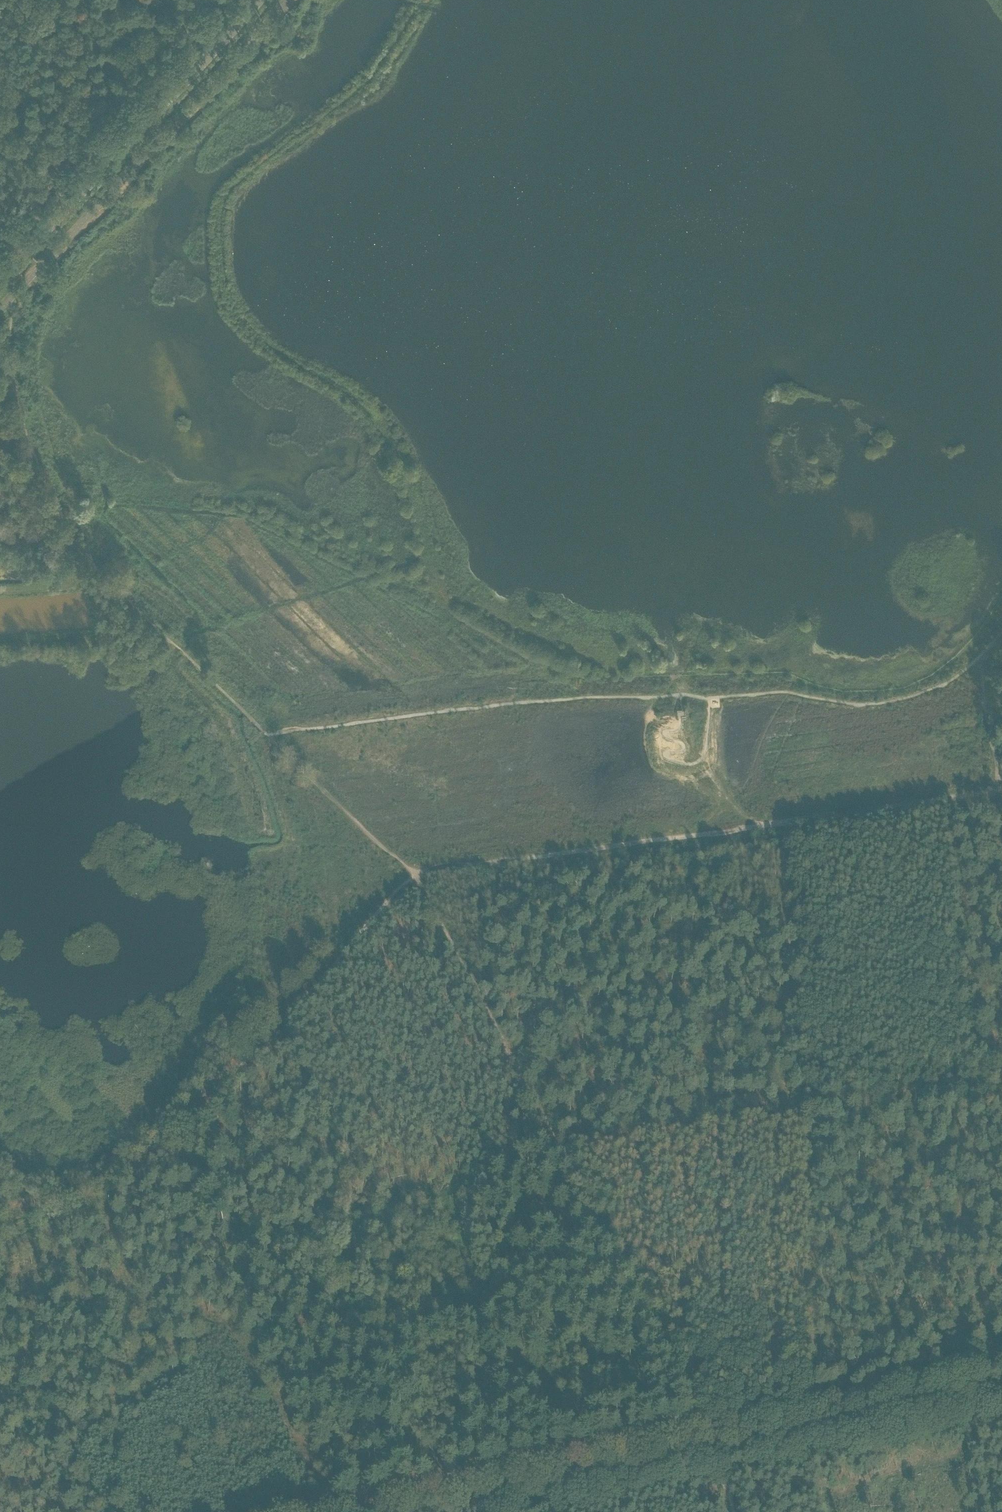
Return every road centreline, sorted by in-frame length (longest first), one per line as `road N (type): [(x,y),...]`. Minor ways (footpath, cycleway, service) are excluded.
road 1 (track): [(7,301),(39,452),(81,552),(263,730),(517,699),(682,695)]
road 2 (track): [(411,880),(704,1422)]
road 3 (track): [(411,880),(1001,791)]
road 4 (tertiary): [(0,277),(256,0)]
road 5 (track): [(357,1498),(704,1422)]
road 6 (track): [(1001,1359),(704,1422)]
road 7 (track): [(1001,1398),(718,1461)]
road 8 (track): [(263,730),(411,880)]
road 9 (track): [(1001,791),(978,659)]

